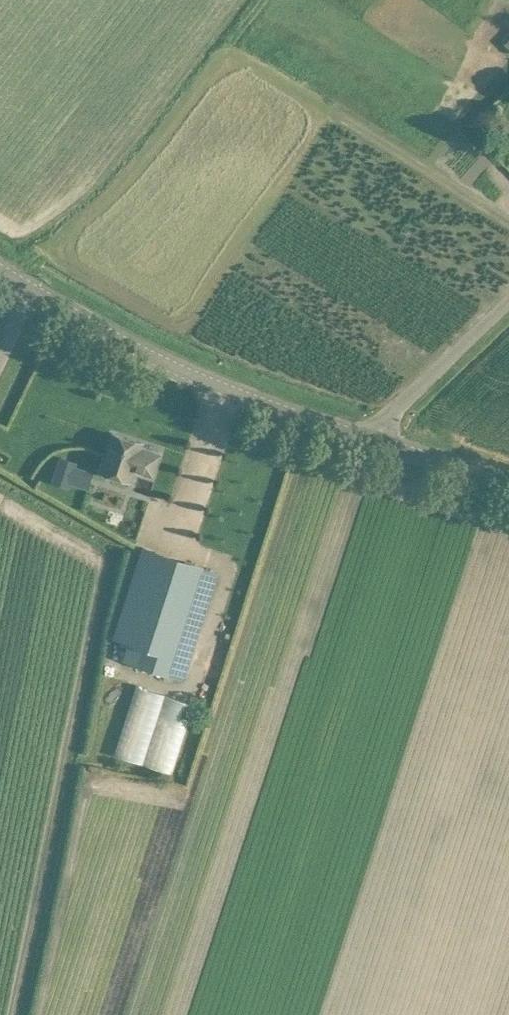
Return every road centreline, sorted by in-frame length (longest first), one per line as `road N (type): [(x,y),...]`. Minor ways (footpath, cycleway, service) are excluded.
road 1 (unclassified): [(370,440),(177,366),(36,289)]
road 2 (unclassified): [(370,440),(508,301)]
road 3 (unclassified): [(508,483),(370,440)]

